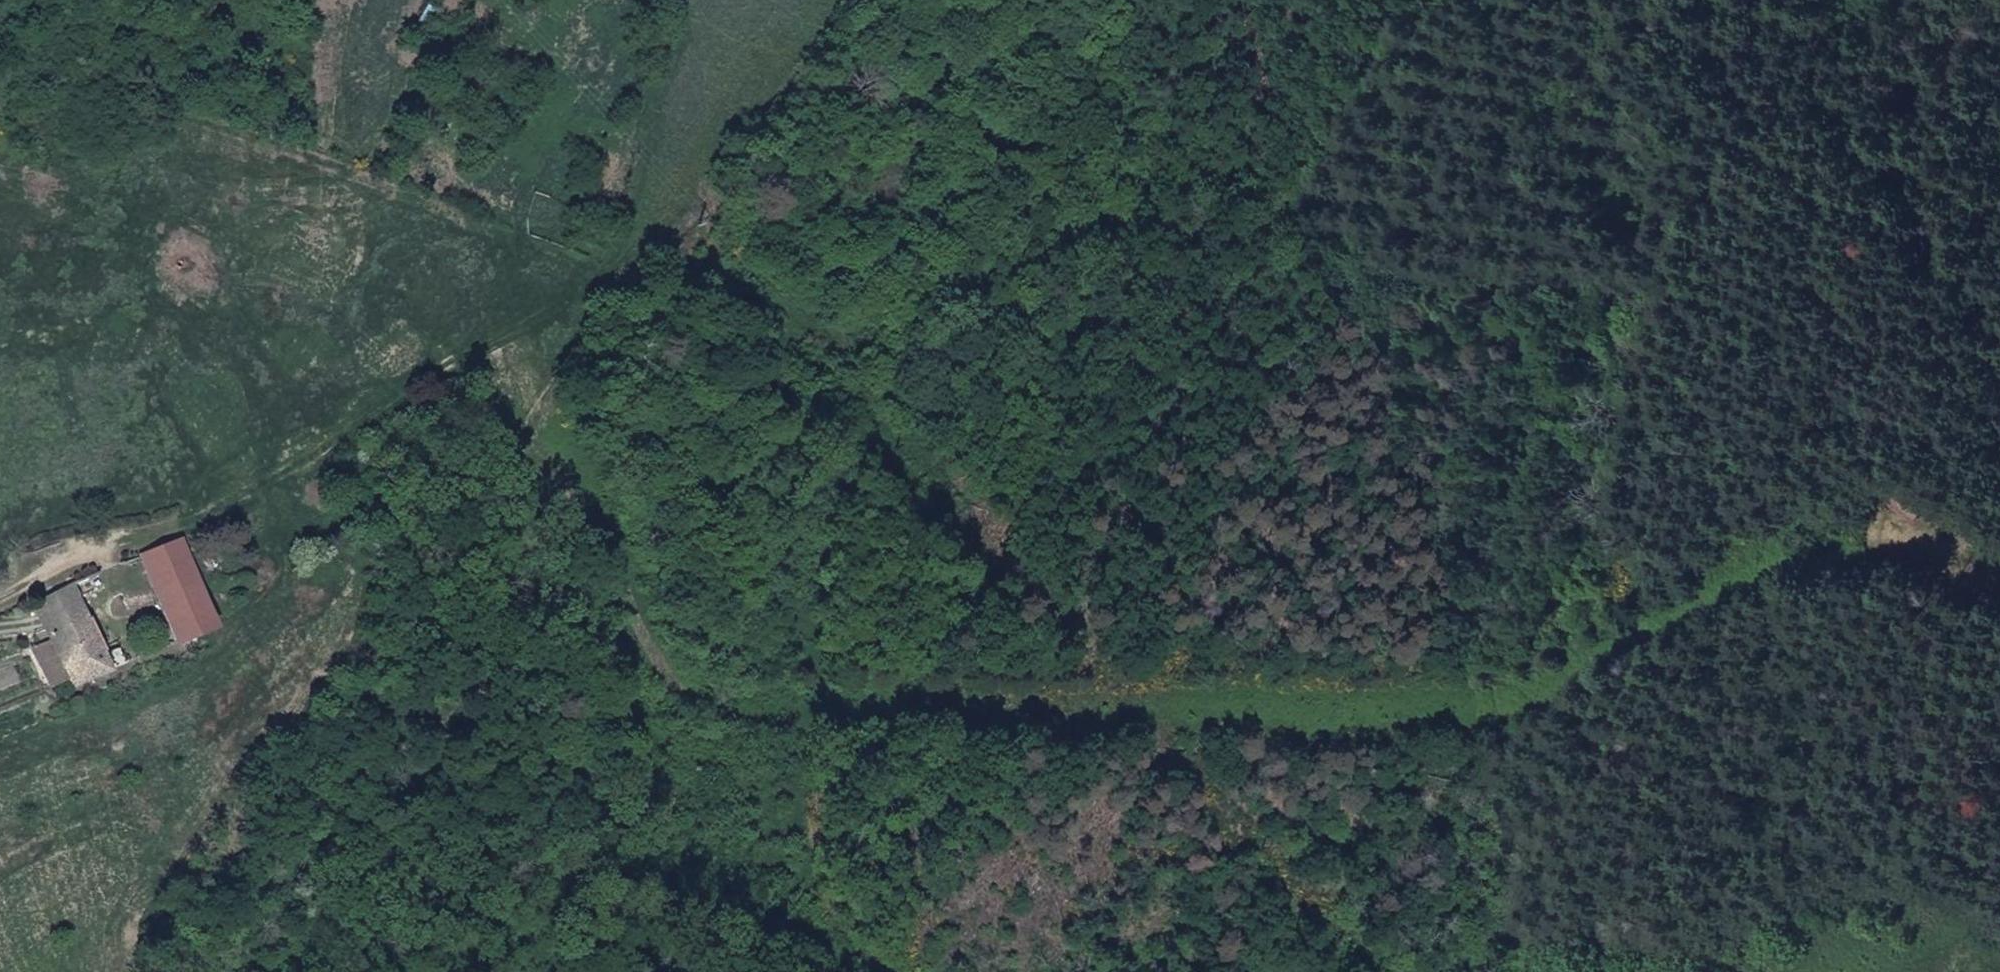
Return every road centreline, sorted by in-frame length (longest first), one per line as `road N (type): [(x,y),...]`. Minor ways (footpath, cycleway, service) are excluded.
road 1 (track): [(0,596),(124,539),(211,510),(299,463),(451,360),(524,327)]

